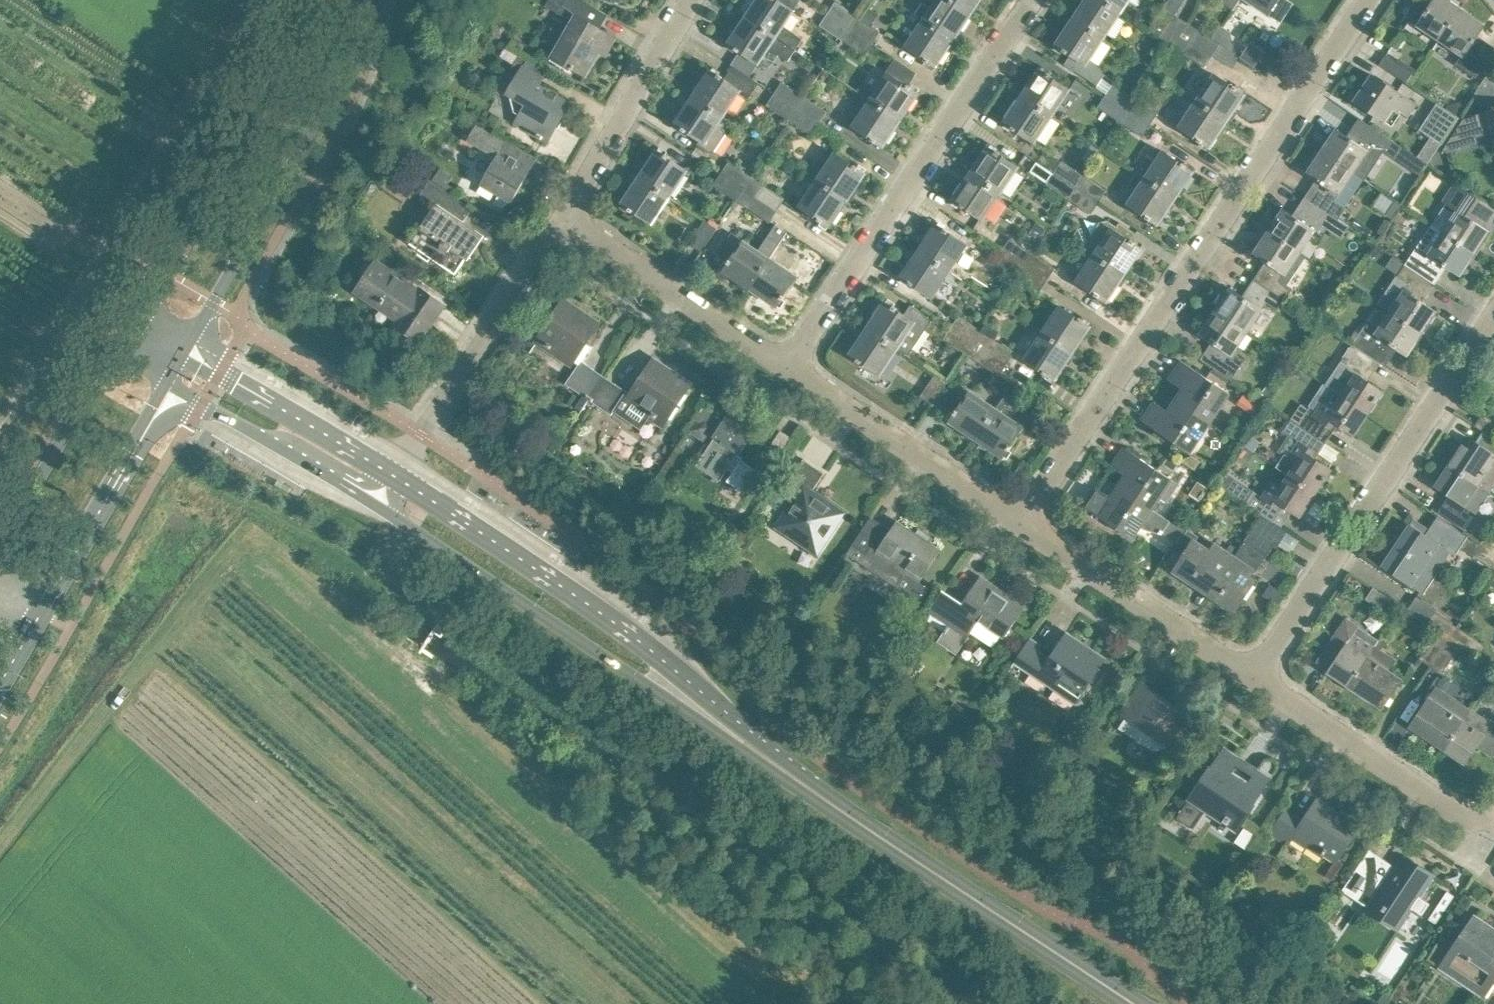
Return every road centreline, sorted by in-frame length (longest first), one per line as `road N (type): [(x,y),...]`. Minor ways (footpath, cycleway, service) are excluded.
road 1 (residential): [(1018,515),(1364,0)]
road 2 (secondary): [(752,749),(714,687),(395,463)]
road 3 (secondary): [(1134,1003),(752,749)]
road 4 (secondary): [(369,501),(681,713),(752,749)]
road 5 (residential): [(1252,669),(1493,300)]
road 6 (residential): [(786,362),(1024,0)]
road 7 (tertiary): [(196,345),(345,57),(359,0)]
road 8 (tertiary): [(314,0),(139,310)]
road 9 (residential): [(1252,669),(1018,515)]
road 10 (residential): [(1018,515),(786,362)]
road 11 (residential): [(1481,822),(1252,669)]
road 12 (residential): [(786,362),(562,217)]
road 13 (secondary): [(41,610),(178,385)]
road 14 (residential): [(562,217),(419,431)]
road 15 (residential): [(691,0),(562,217)]
road 16 (secondary): [(395,463),(196,345)]
road 17 (secondary): [(115,348),(0,544)]
road 18 (secondary): [(178,385),(369,501)]

